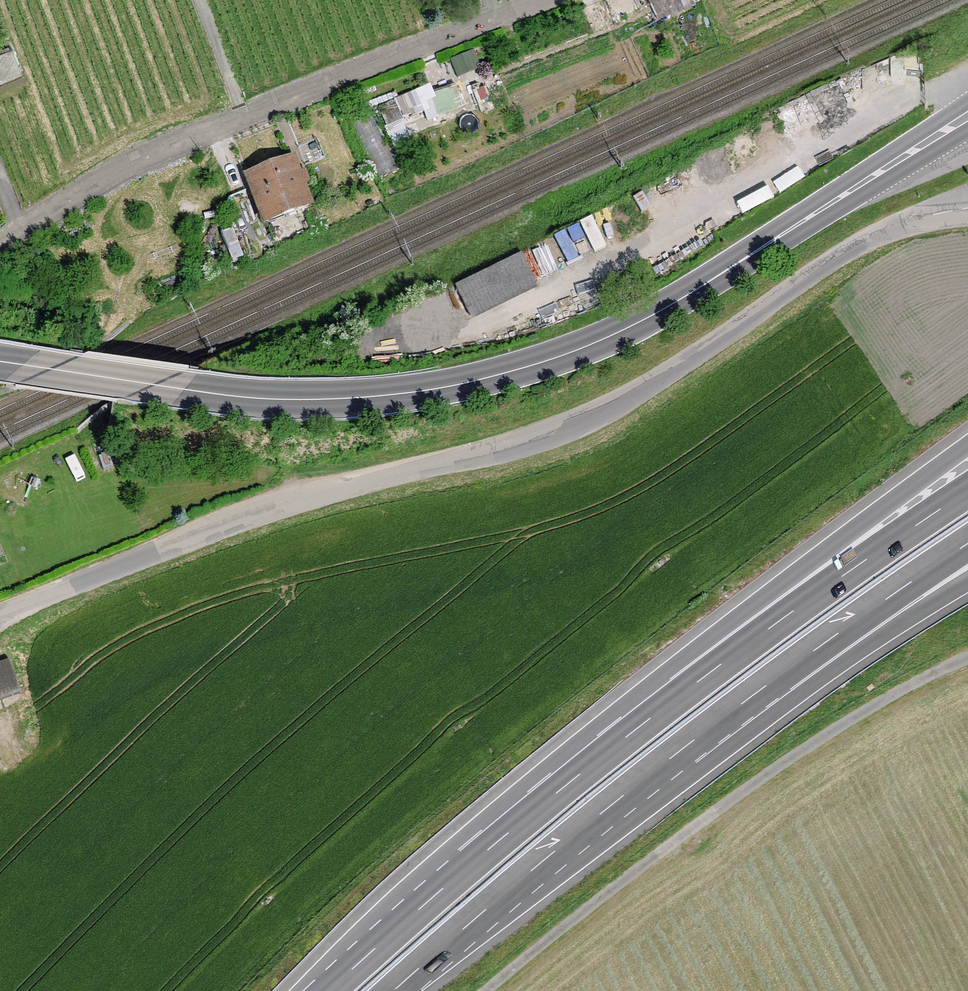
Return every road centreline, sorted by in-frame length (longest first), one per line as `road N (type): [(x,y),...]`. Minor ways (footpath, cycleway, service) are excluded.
road 1 (unclassified): [(967,207),(856,245),(594,418),(329,493),(0,618)]
road 2 (primary): [(0,363),(272,402),(426,395),(486,381),(612,338),(967,117)]
road 3 (motorway): [(967,445),(779,593),(471,862)]
road 4 (motorway): [(967,491),(811,596),(471,862)]
road 5 (residential): [(0,238),(99,178),(527,0)]
road 6 (track): [(967,662),(902,693),(714,817),(497,990)]
road 7 (motorway): [(395,990),(507,891),(764,688)]
road 8 (motorway): [(764,688),(967,544)]
road 9 (motorway): [(764,688),(967,579)]
road 10 (motorway): [(471,862),(328,990)]

